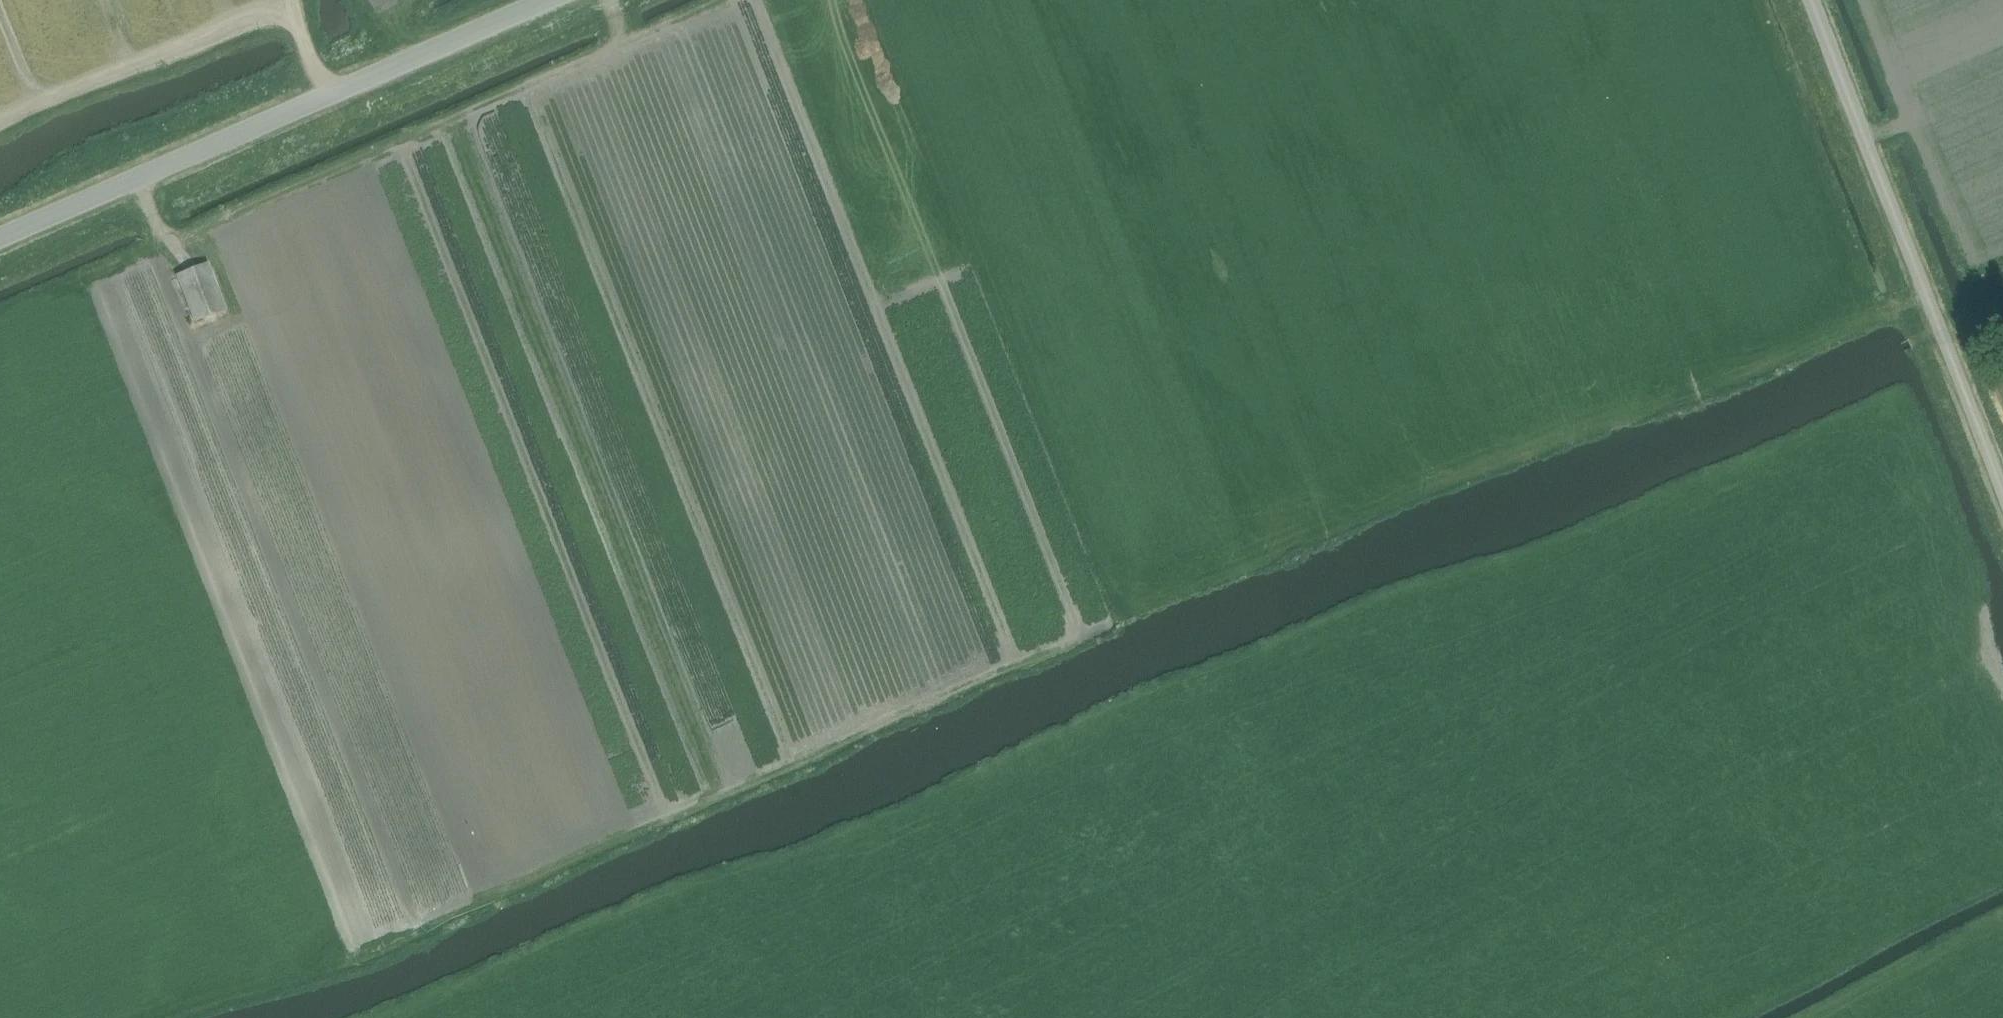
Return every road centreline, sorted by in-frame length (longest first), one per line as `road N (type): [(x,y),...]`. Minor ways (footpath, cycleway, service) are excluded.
road 1 (tertiary): [(0,235),(547,0)]
road 2 (unclassified): [(2002,482),(1813,0)]

